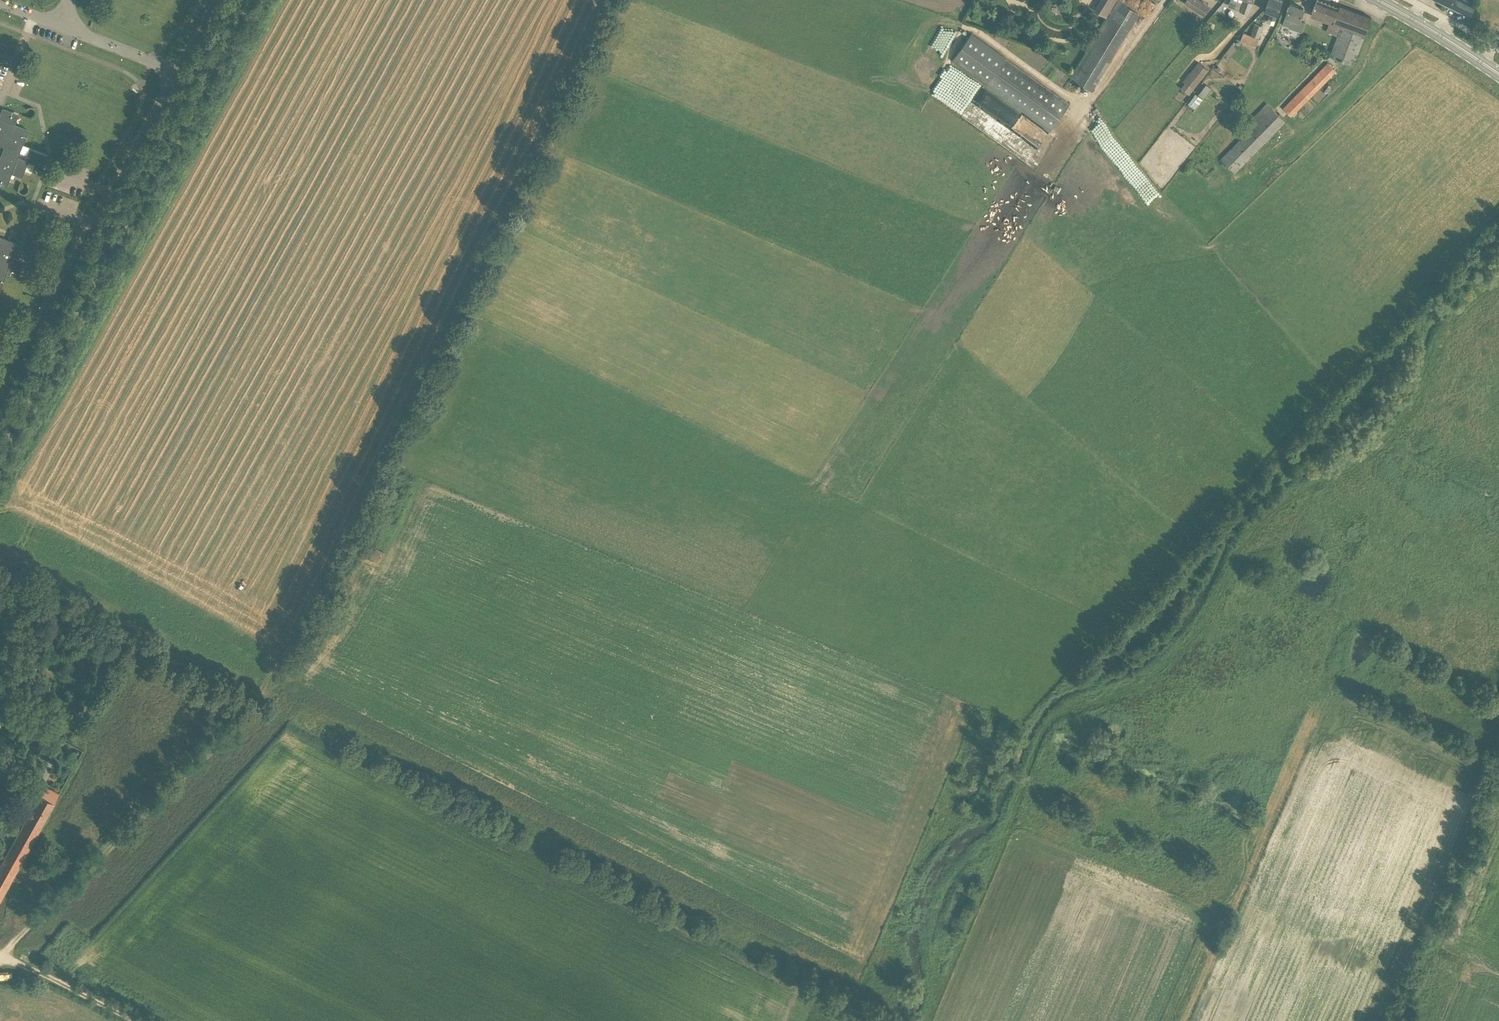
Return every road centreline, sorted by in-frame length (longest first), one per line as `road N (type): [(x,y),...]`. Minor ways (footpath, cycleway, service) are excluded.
road 1 (track): [(0,581),(248,706),(247,717),(0,955)]
road 2 (unclassified): [(0,447),(243,0)]
road 3 (secondary): [(1498,75),(1377,0)]
road 4 (track): [(124,1020),(0,964)]

